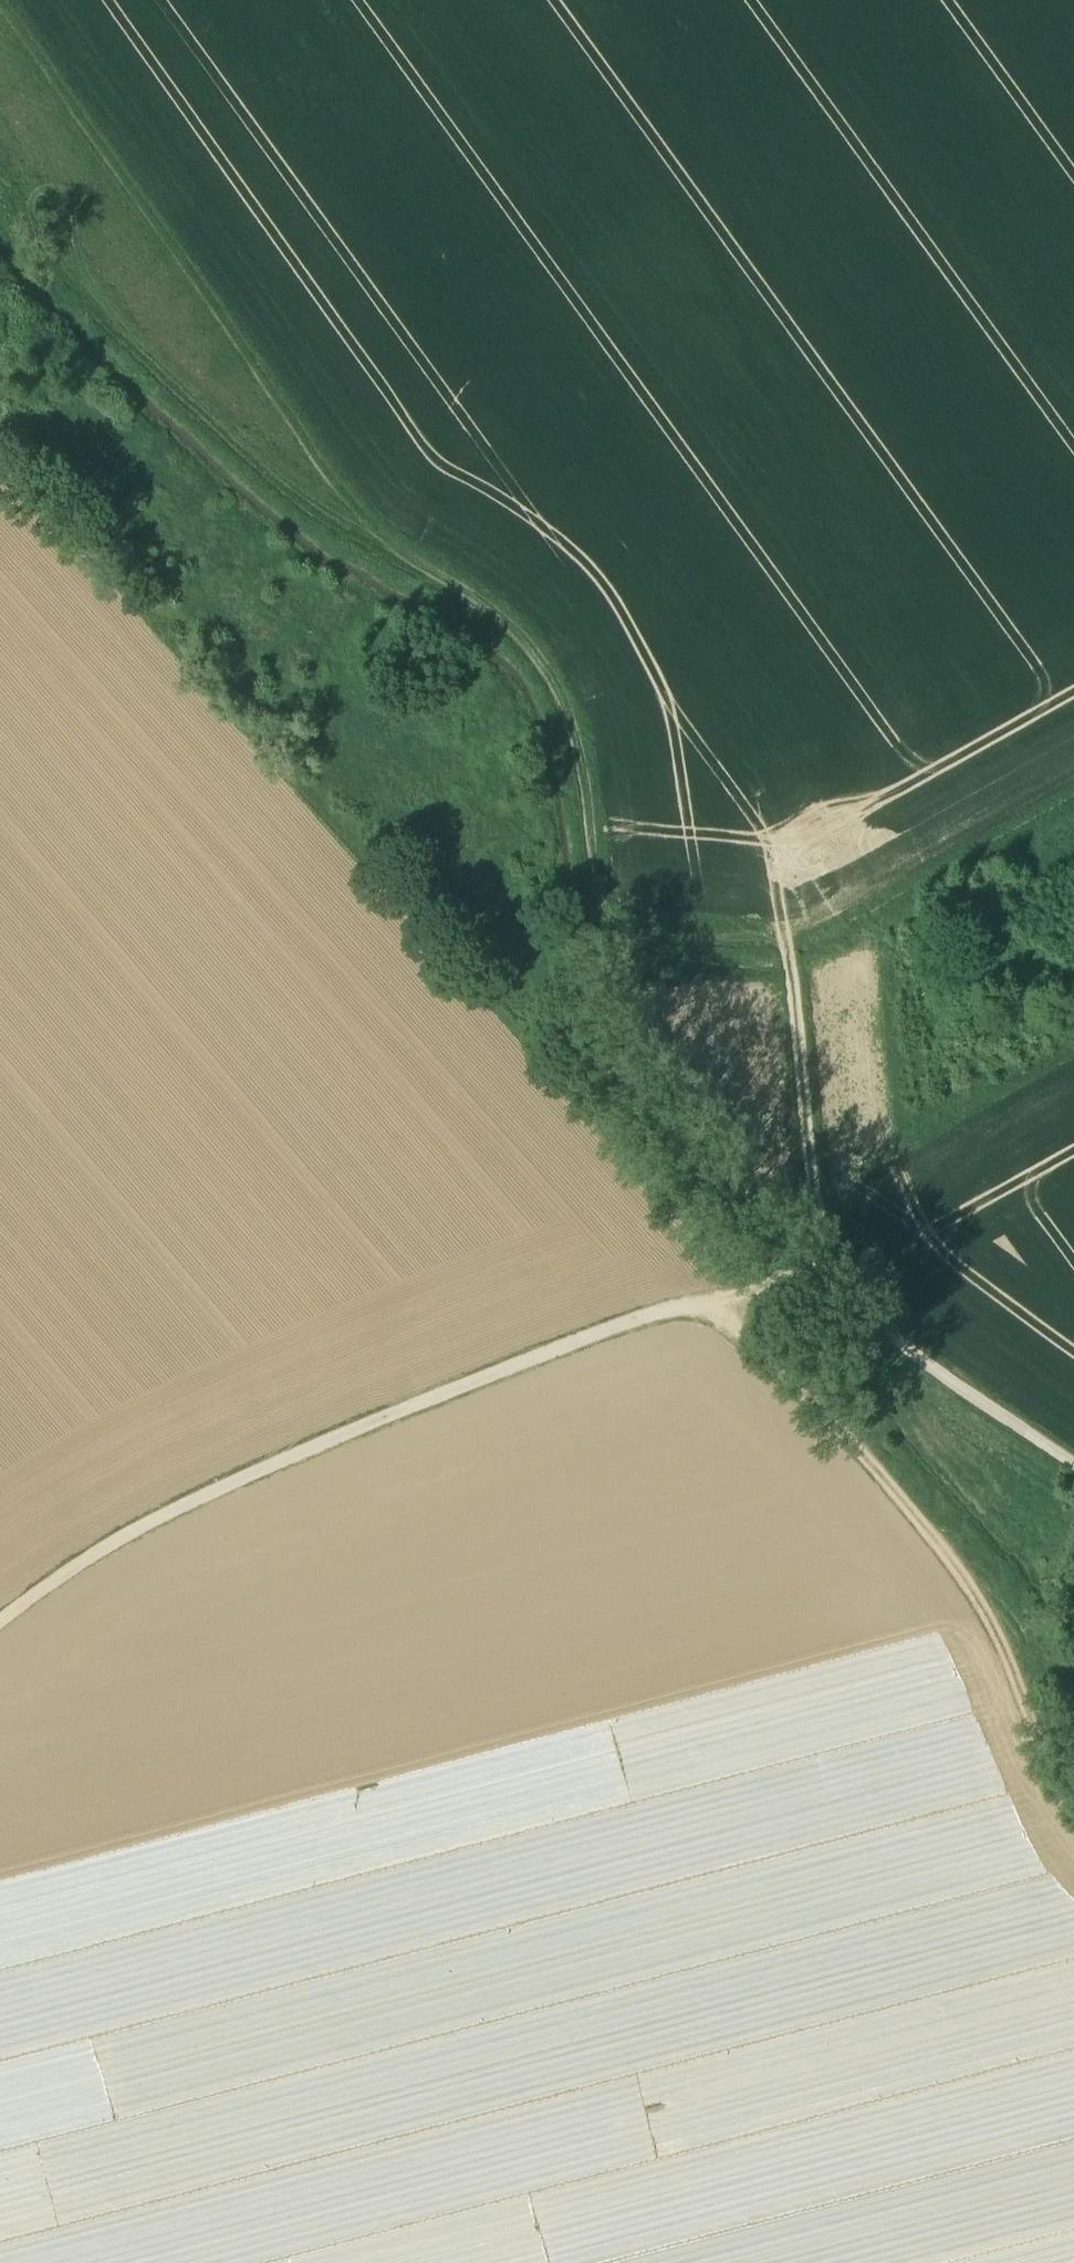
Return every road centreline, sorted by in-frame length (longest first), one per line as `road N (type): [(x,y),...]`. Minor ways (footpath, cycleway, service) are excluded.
road 1 (track): [(818,1263),(715,1306),(620,1325),(206,1493),(80,1563),(0,1622)]
road 2 (track): [(1073,1821),(970,1589),(829,1416),(715,1306)]
road 3 (track): [(1073,1466),(891,1337),(818,1263)]

